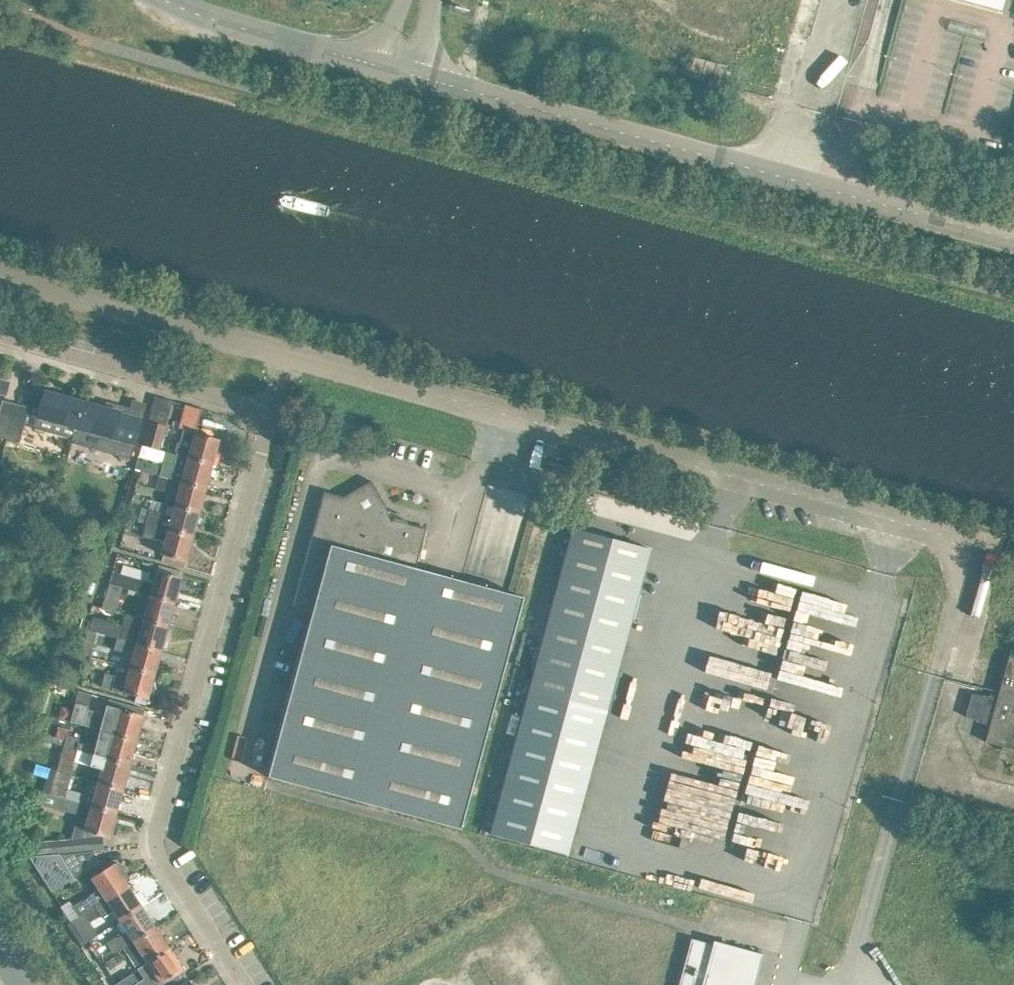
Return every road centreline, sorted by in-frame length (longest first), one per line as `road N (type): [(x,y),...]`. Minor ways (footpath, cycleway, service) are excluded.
road 1 (unclassified): [(936,669),(972,544),(284,352)]
road 2 (tertiary): [(1013,237),(416,76)]
road 3 (residential): [(243,984),(159,857),(156,826),(271,410)]
road 4 (unclassified): [(284,352),(0,271)]
road 5 (residential): [(0,337),(271,410)]
road 6 (tertiary): [(381,66),(166,0)]

